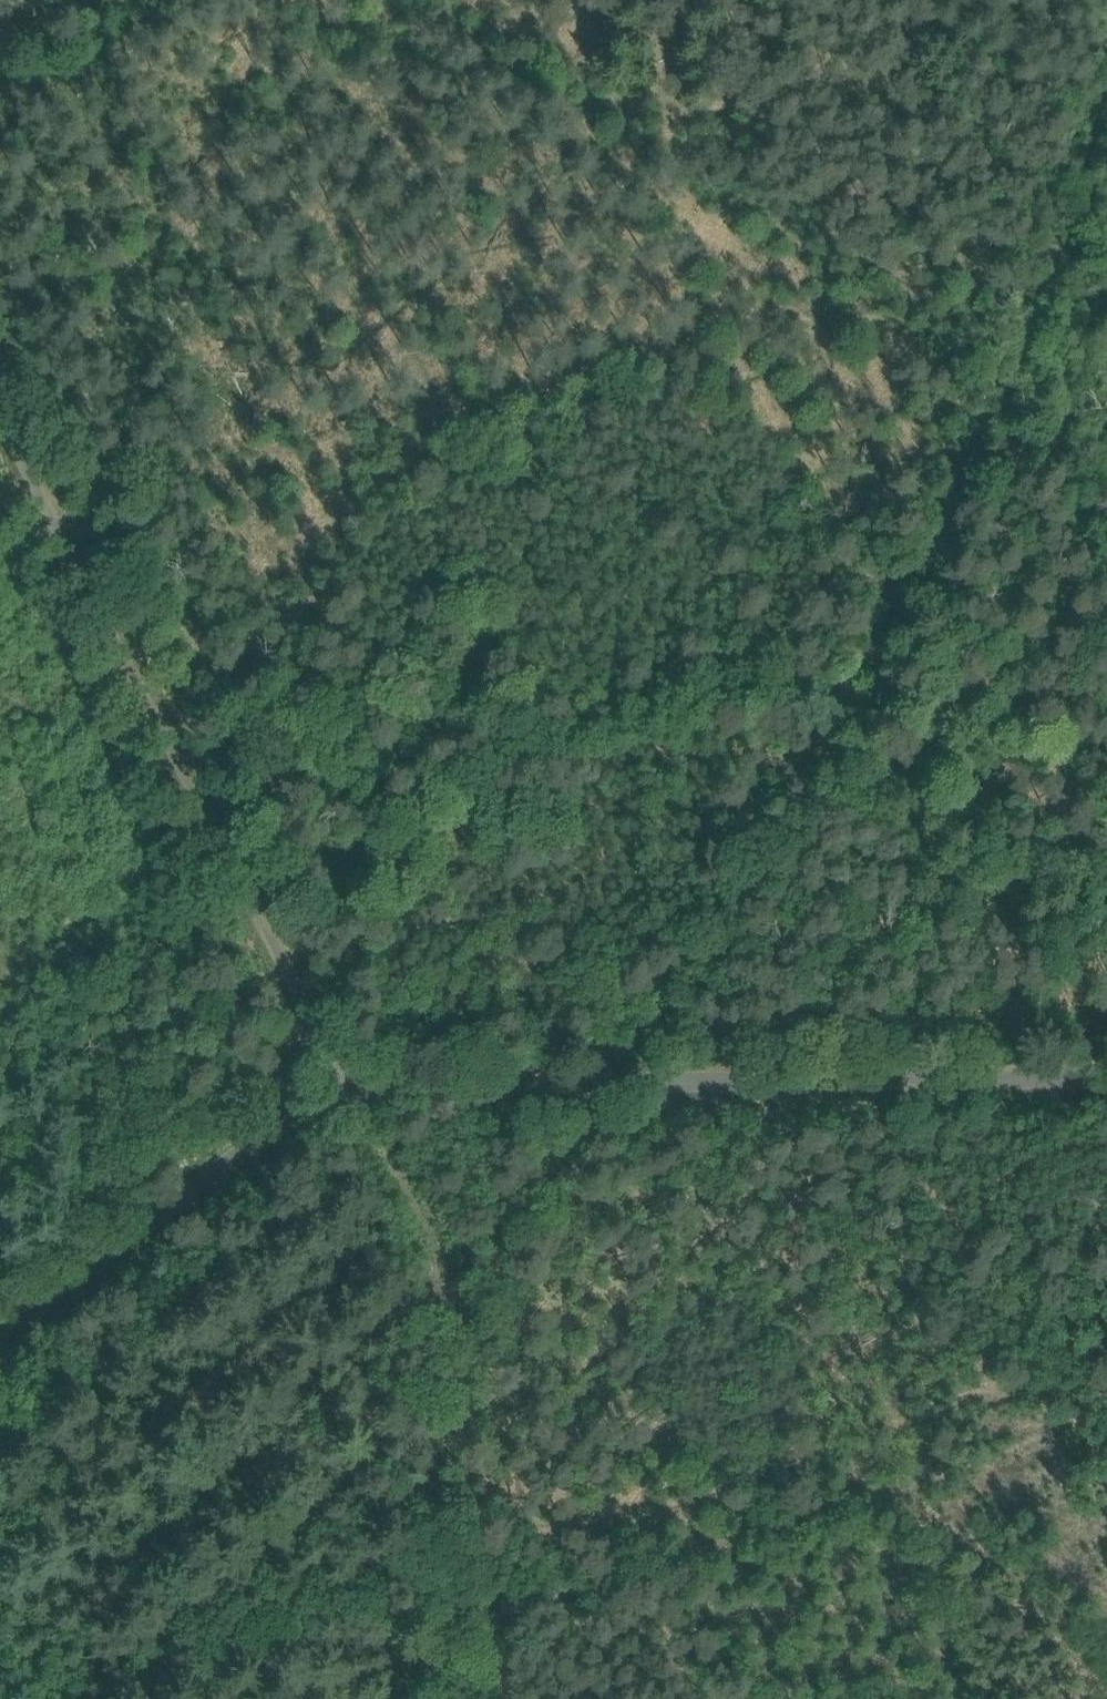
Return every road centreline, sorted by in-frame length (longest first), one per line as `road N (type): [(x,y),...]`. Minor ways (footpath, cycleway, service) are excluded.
road 1 (unclassified): [(345,1087),(0,414)]

